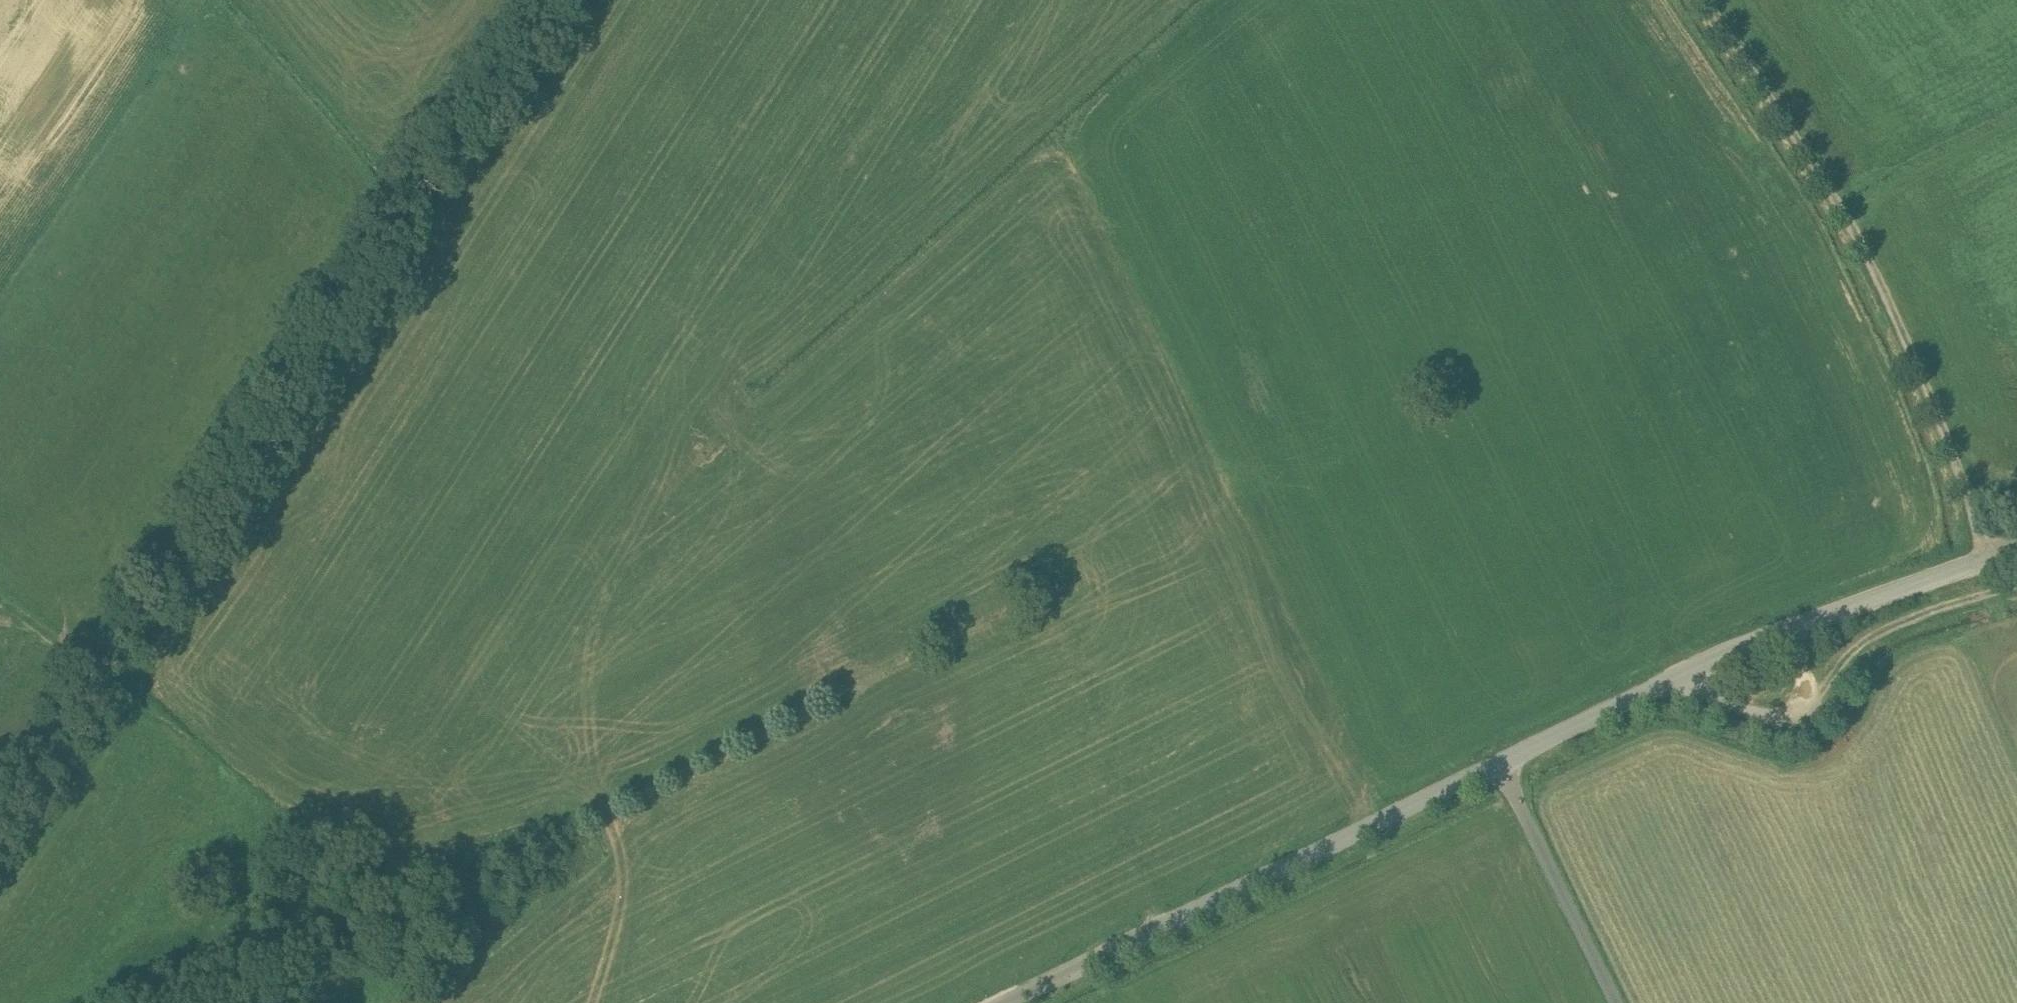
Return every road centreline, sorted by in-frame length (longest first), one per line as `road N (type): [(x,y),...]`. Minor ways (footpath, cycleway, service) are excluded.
road 1 (track): [(1704,0),(1847,222),(1904,338),(1952,458),(1982,563)]
road 2 (unclassified): [(1496,764),(1752,642),(2016,550)]
road 3 (unclassified): [(1496,764),(993,1002)]
road 4 (track): [(1688,670),(1762,721),(1798,713),(1864,639),(2016,584)]
road 5 (unclassified): [(1615,1002),(1496,764)]

